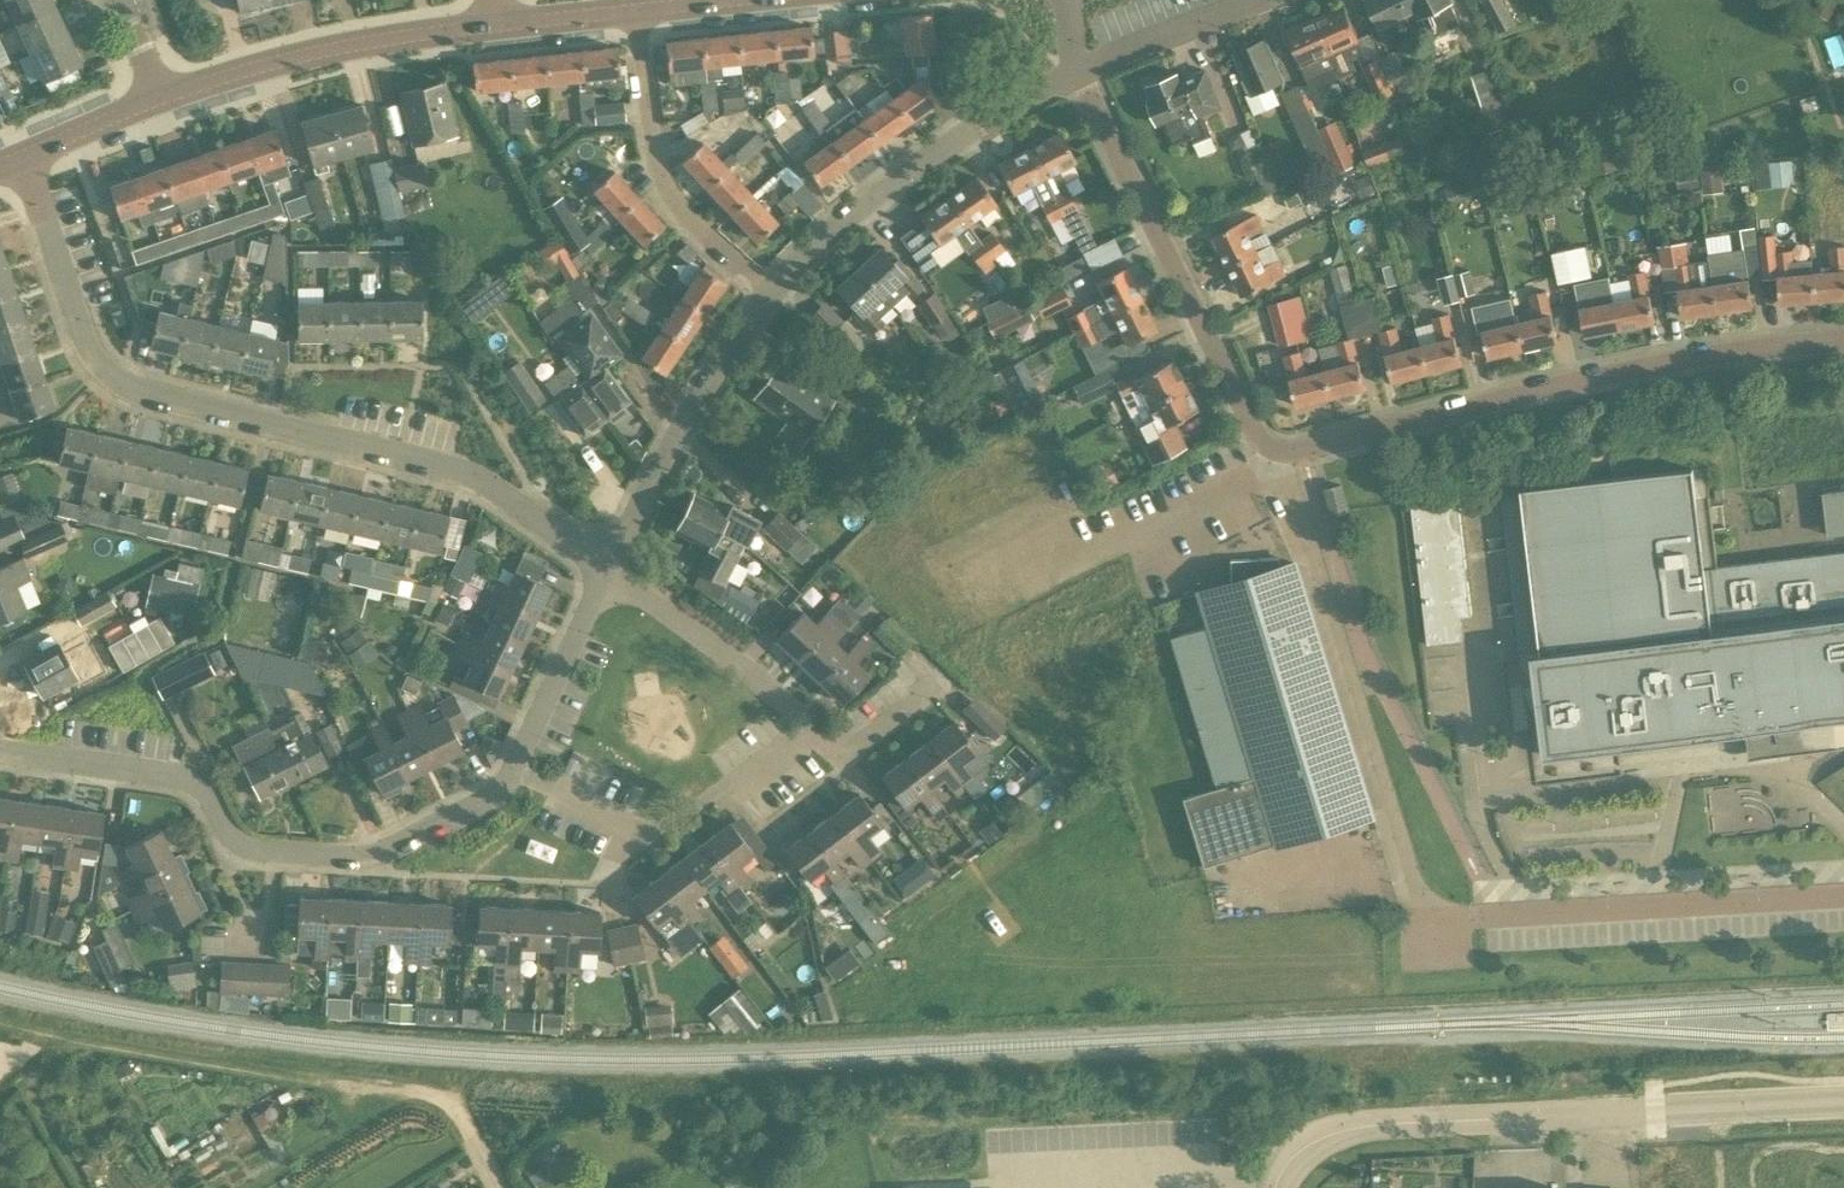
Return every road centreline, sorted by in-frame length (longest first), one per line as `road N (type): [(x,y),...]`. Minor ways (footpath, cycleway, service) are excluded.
road 1 (residential): [(0,748),(173,773),(207,793),(223,828),(251,850),(364,857),(455,817),(516,771),(607,568)]
road 2 (residential): [(607,568),(481,479),(140,391),(103,372),(83,345),(20,156)]
road 3 (unclassified): [(1273,1187),(1278,1170),(1316,1142),(1364,1125),(1843,1101)]
road 4 (residential): [(1276,446),(1726,354),(1843,342)]
road 5 (residential): [(1434,938),(1273,470),(1276,446)]
road 6 (residential): [(1276,446),(1258,436),(1078,65)]
road 7 (residential): [(607,568),(753,675),(827,745),(863,744),(942,680)]
road 8 (residential): [(768,290),(854,210),(1078,65)]
road 9 (residential): [(1474,917),(1843,895)]
road 10 (tertiary): [(165,102),(271,64),(496,22)]
road 11 (residential): [(635,10),(661,183),(768,290)]
road 12 (residential): [(607,568),(713,371),(768,290)]
road 13 (residential): [(1078,65),(1247,0)]
road 14 (tertiary): [(20,156),(165,102)]
road 15 (tertiary): [(496,22),(635,10)]

